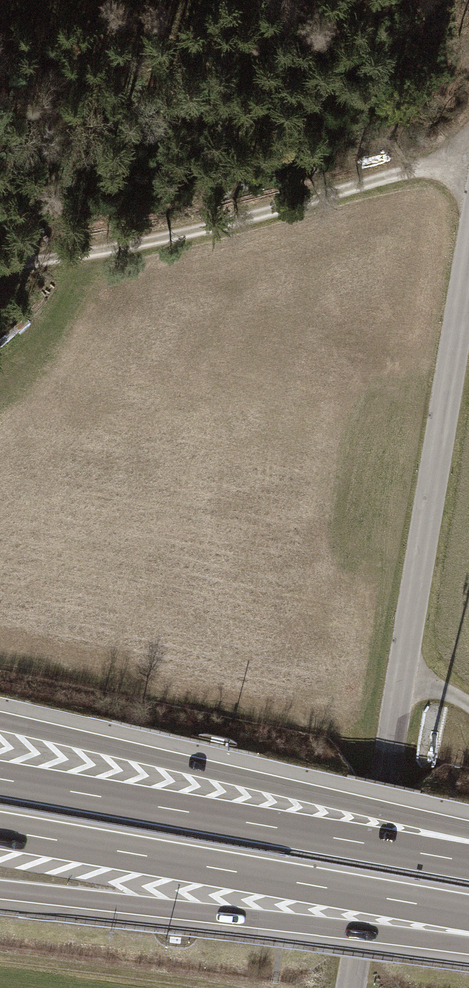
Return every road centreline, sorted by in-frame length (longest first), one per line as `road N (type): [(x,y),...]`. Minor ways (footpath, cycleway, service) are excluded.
road 1 (tertiary): [(351,987),(468,253)]
road 2 (motorway): [(468,833),(0,720)]
road 3 (track): [(468,157),(192,233),(0,265)]
road 4 (motorway): [(468,862),(0,779)]
road 5 (motorway): [(0,830),(468,913)]
road 6 (motorway): [(0,889),(468,939)]
road 7 (track): [(0,955),(233,987)]

